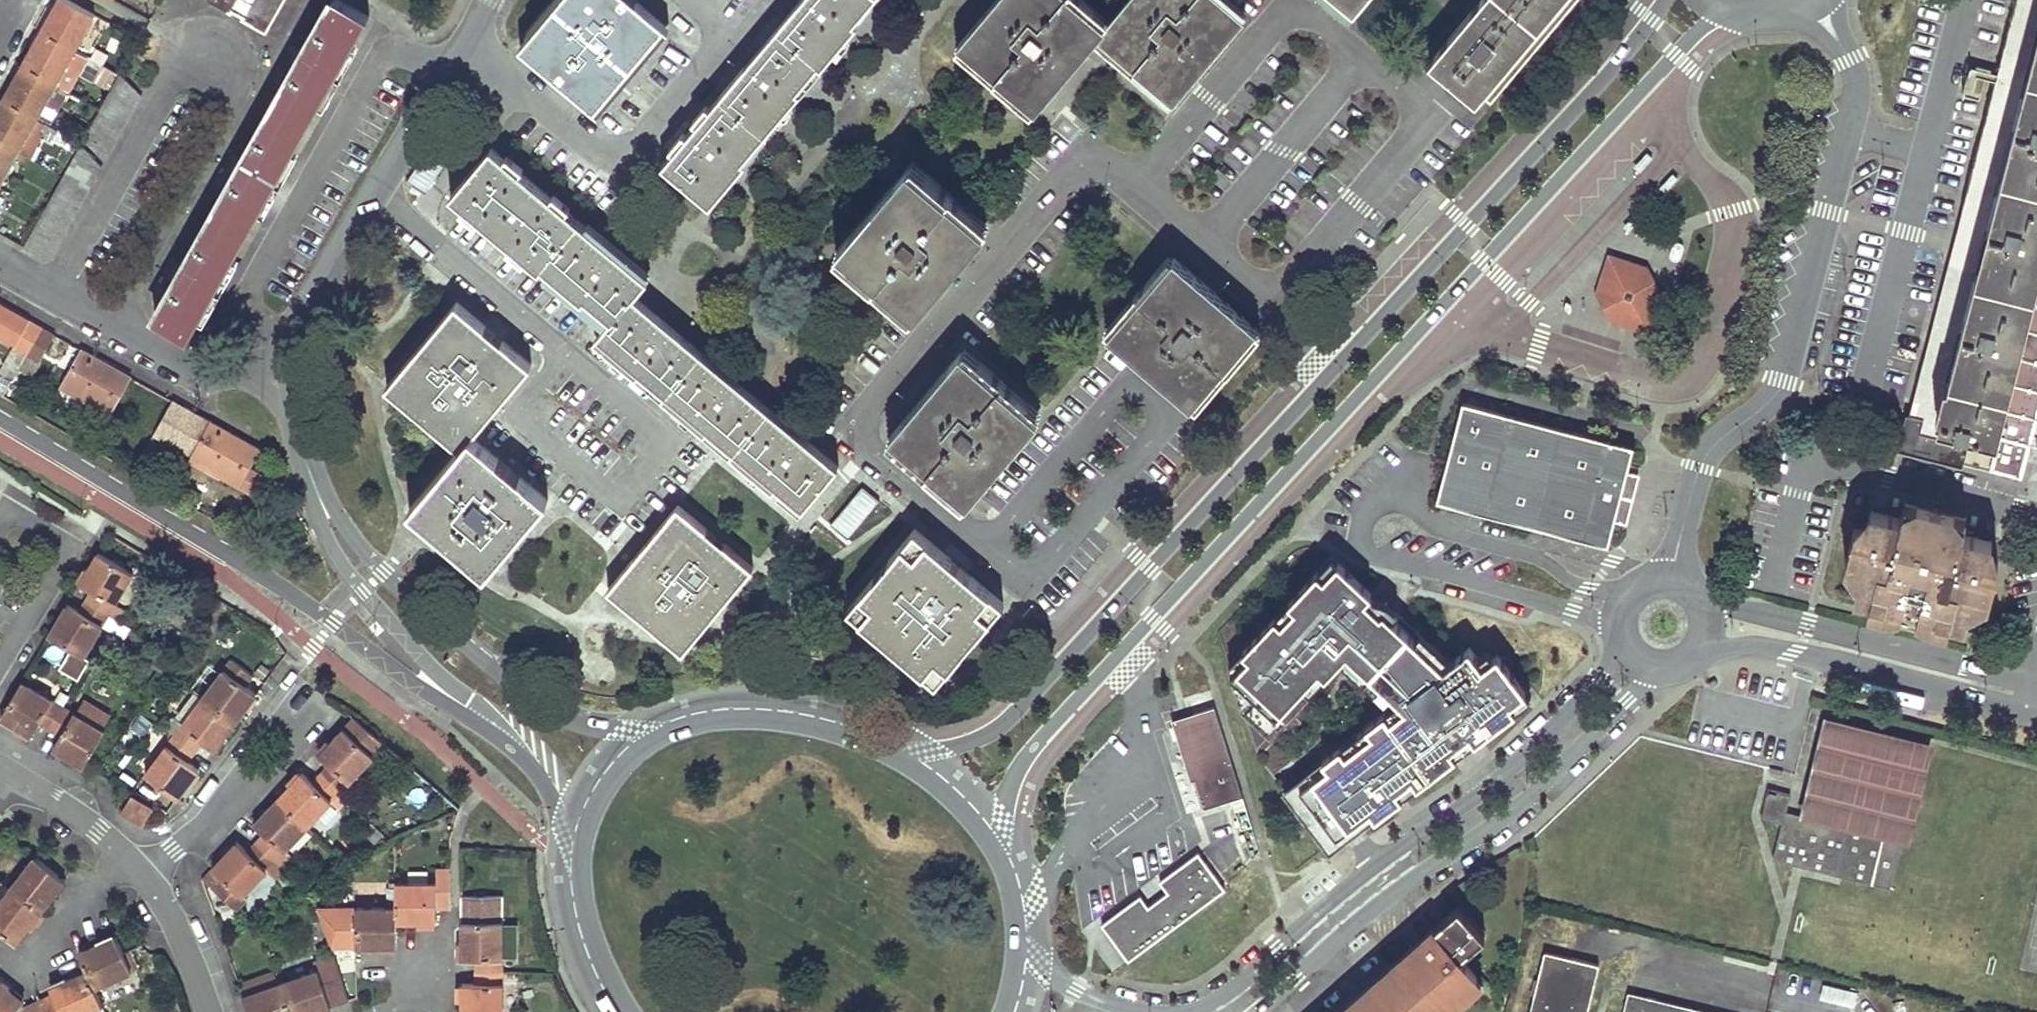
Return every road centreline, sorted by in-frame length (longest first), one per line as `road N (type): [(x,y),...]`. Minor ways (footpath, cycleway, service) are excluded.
road 1 (tertiary): [(1009,858),(1027,774),(1052,740),(1680,60),(1741,9)]
road 2 (tertiary): [(1654,0),(1002,713),(973,732),(903,748)]
road 3 (residential): [(116,325),(245,92),(246,56),(229,34),(197,29),(175,43),(166,95),(55,292)]
road 4 (residential): [(1258,1011),(1397,888),(1549,779),(1643,685),(1682,665)]
road 5 (residential): [(1625,649),(1519,758),(1207,1004)]
road 6 (tertiary): [(0,419),(459,703)]
road 7 (unclassified): [(491,0),(316,295),(295,386)]
road 8 (unclassified): [(654,729),(552,712),(379,565),(314,487)]
road 9 (residential): [(2036,516),(1832,465),(1798,494),(1774,591)]
road 10 (residential): [(1696,654),(1753,644),(1792,650),(2036,716)]
road 11 (residential): [(2036,682),(1810,623),(1704,606)]
road 12 (residential): [(208,1011),(158,894),(98,833),(21,781)]
road 13 (unclassified): [(314,487),(327,540),(459,703)]
road 14 (tertiary): [(903,748),(766,709),(729,709),(654,729)]
road 15 (tertiary): [(576,828),(575,911),(617,1011)]
road 16 (residential): [(116,325),(224,377),(295,386)]
road 17 (tertiary): [(459,703),(532,755),(576,828)]
road 18 (tertiary): [(1009,858),(941,776),(903,748)]
road 19 (residential): [(1704,606),(1681,584),(1637,588),(1620,612),(1625,649)]
road 20 (residential): [(1151,1011),(1077,989),(1027,951)]
road 21 (tertiary): [(654,729),(602,777),(576,828)]

